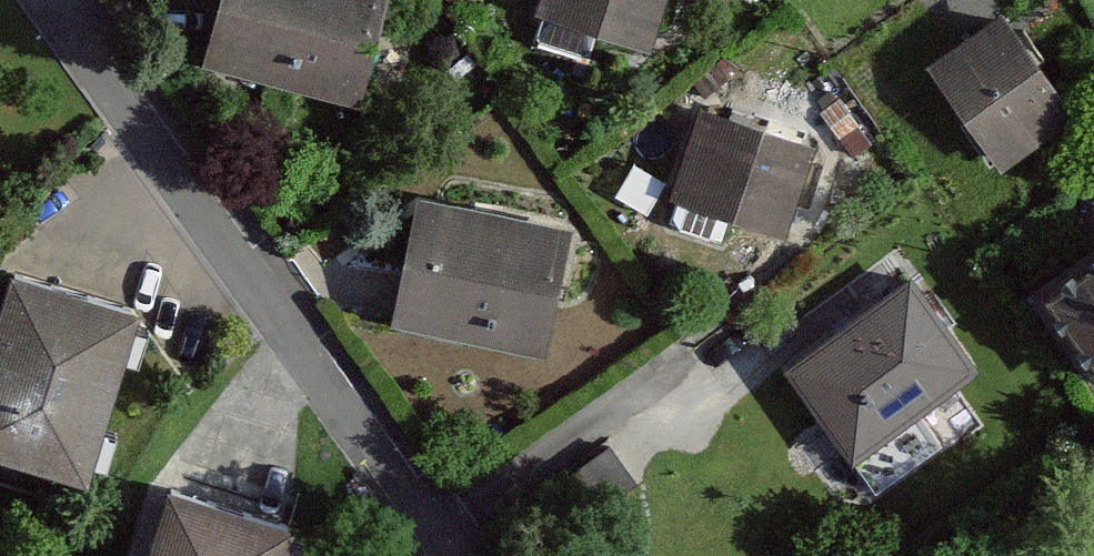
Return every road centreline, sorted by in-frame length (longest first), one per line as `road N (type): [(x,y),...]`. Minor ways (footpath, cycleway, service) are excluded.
road 1 (residential): [(448,555),(53,0)]

